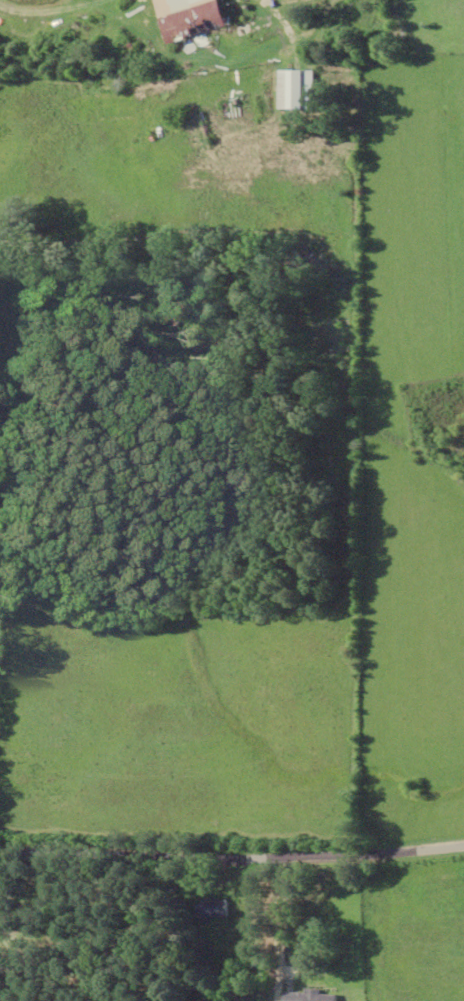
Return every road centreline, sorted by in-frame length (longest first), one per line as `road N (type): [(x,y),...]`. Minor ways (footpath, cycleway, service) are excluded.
road 1 (residential): [(0,868),(463,858)]

